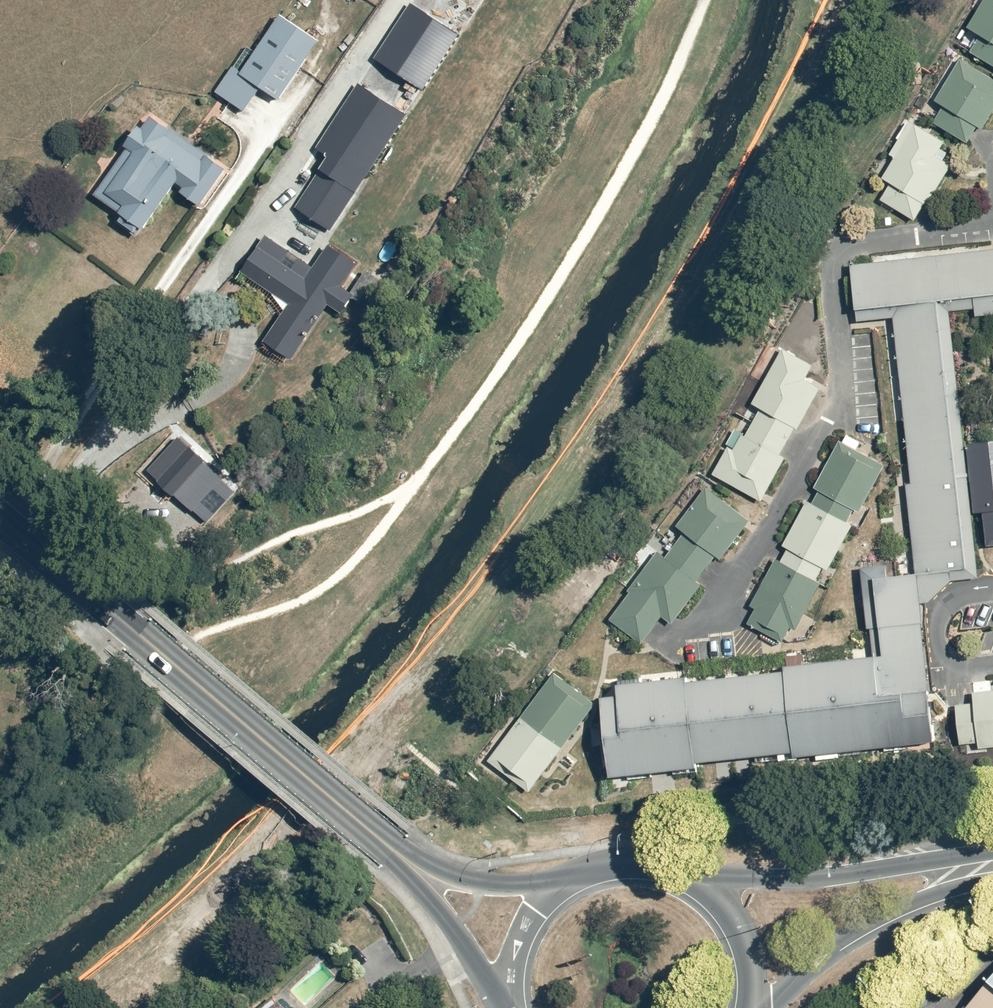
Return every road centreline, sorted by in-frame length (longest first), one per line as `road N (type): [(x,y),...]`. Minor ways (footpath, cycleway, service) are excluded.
road 1 (residential): [(712,623),(841,404),(834,276),(842,253),(872,241),(992,223)]
road 2 (secondary): [(119,619),(394,852)]
road 3 (secondary): [(675,874),(757,881),(992,854)]
road 4 (secondary): [(992,881),(912,905),(856,934),(766,1007)]
road 5 (secondary): [(394,852),(489,883),(584,872)]
road 6 (secondary): [(504,1007),(394,852)]
road 7 (secondary): [(0,499),(119,619)]
road 8 (secondary): [(511,1007),(509,963),(518,934),(535,908),(584,872)]
road 9 (secondary): [(675,874),(724,912),(739,940),(745,1007)]
road 10 (residential): [(992,669),(968,673),(943,658),(938,615),(963,592),(992,589)]
road 11 (secondary): [(119,619),(0,529)]

